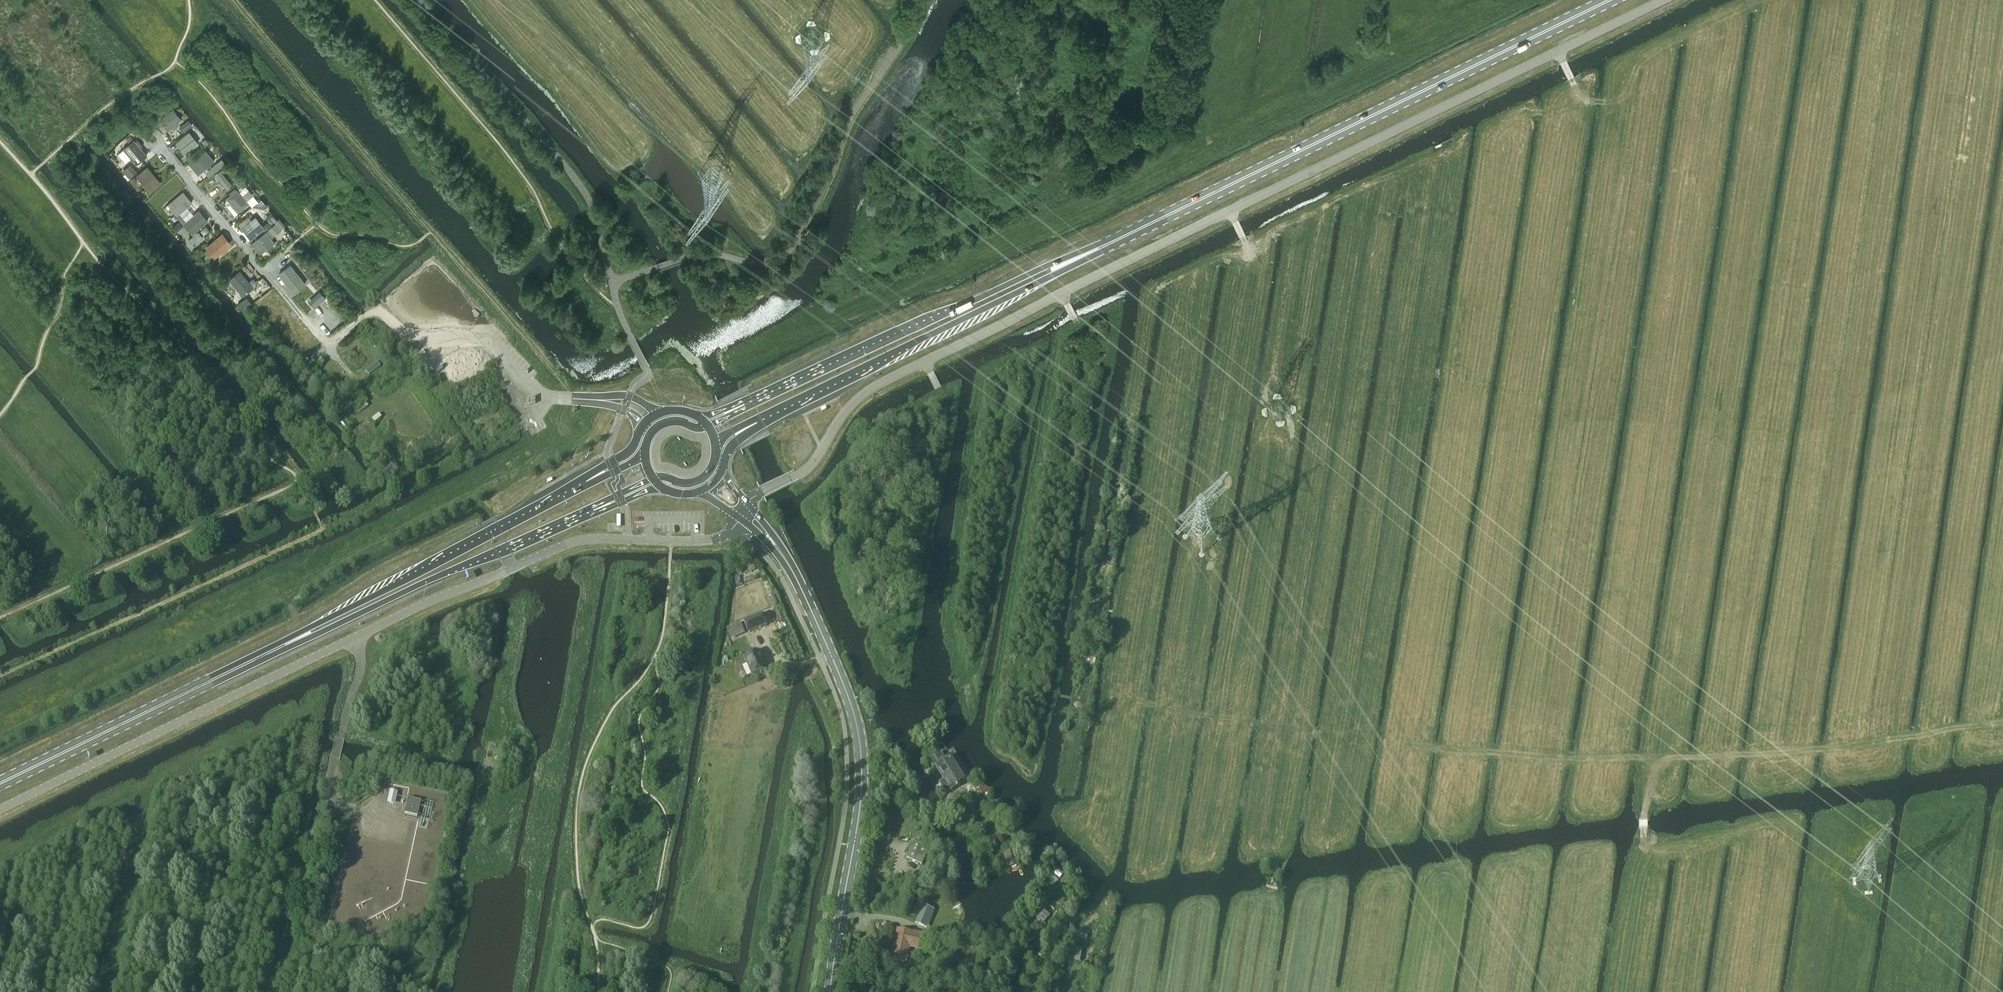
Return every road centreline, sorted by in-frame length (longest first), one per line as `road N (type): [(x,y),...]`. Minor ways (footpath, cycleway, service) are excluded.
road 1 (unclassified): [(744,506),(809,466),(846,409),(880,382),(1661,0)]
road 2 (unclassified): [(505,570),(0,807)]
road 3 (primary): [(1117,239),(1603,0)]
road 4 (secondary): [(830,991),(861,792),(858,739),(849,700),(779,552)]
road 5 (primary): [(751,421),(1117,239)]
road 6 (primary): [(1117,239),(745,408)]
road 7 (track): [(1653,757),(1757,758),(2002,718)]
road 8 (primary): [(586,482),(281,646)]
road 9 (primary): [(281,646),(590,512)]
road 10 (primary): [(0,783),(281,646)]
road 11 (track): [(1622,178),(1630,107),(1577,84),(1520,123),(1506,195)]
road 12 (track): [(1393,747),(1653,757)]
road 13 (unclassified): [(505,570),(586,540),(715,540),(737,520)]
road 14 (track): [(1622,991),(1653,757)]
road 15 (track): [(1230,209),(1243,236),(1230,337)]

